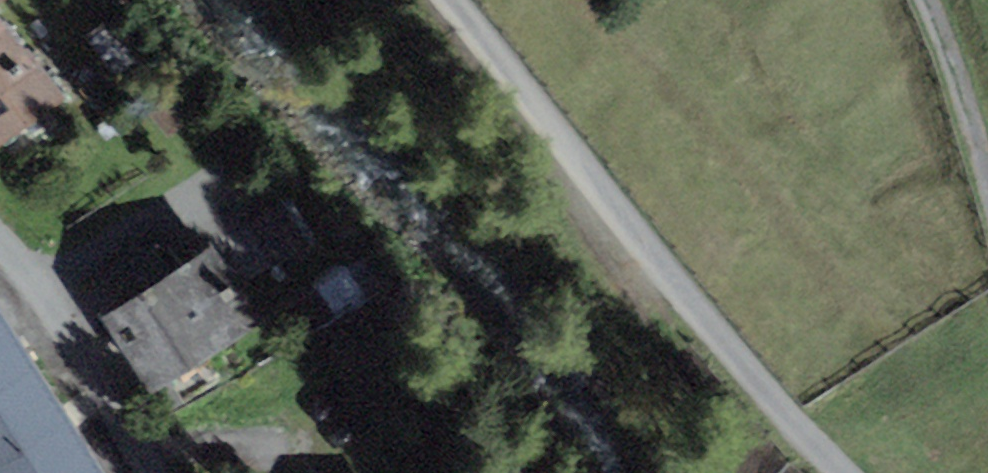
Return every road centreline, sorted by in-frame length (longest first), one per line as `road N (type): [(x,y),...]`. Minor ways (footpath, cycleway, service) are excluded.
road 1 (residential): [(446,0),(685,297),(840,472)]
road 2 (residential): [(141,472),(26,273),(0,245)]
road 3 (track): [(987,181),(926,0)]

